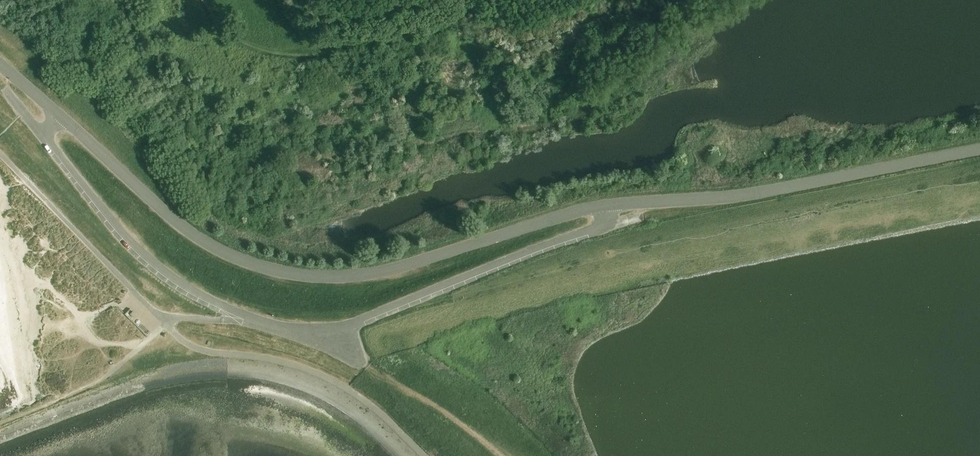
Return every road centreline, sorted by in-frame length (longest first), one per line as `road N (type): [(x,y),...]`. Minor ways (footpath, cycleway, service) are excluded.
road 1 (unclassified): [(61,116),(45,136),(159,268),(240,315),(302,328),(358,321),(593,230),(606,206)]
road 2 (unclassified): [(606,206),(401,268),(313,278),(210,245),(61,116)]
road 3 (unclassified): [(979,150),(740,198),(606,206)]
road 4 (track): [(458,0),(253,60),(187,0)]

